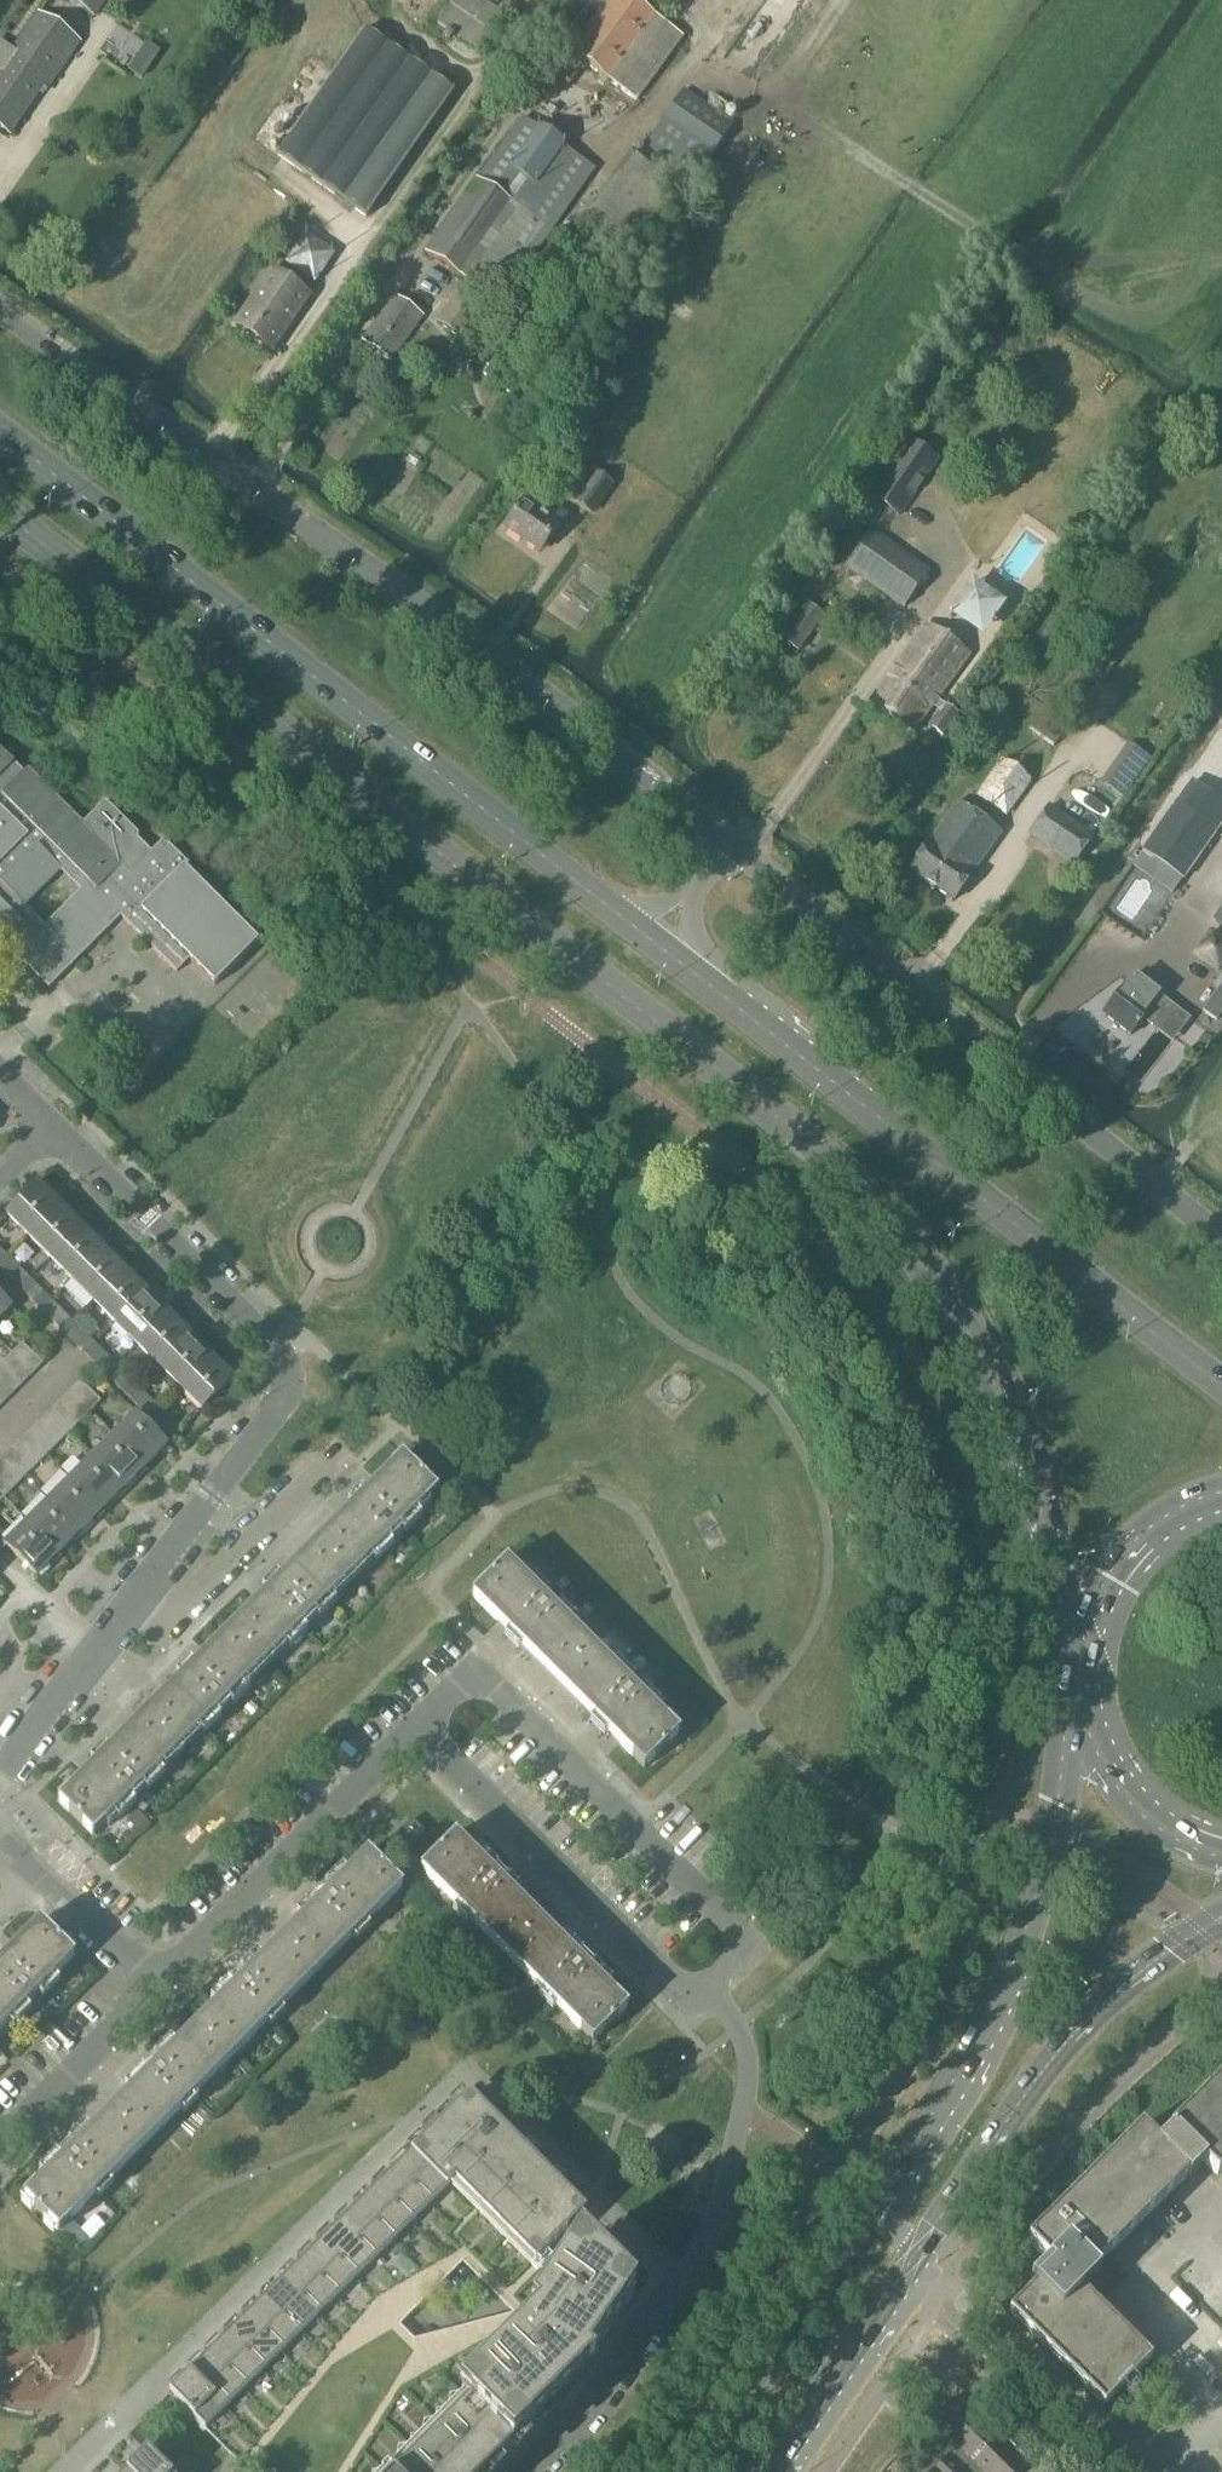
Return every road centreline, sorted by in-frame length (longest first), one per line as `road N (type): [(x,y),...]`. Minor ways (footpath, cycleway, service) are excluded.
road 1 (trunk): [(0,507),(816,1141),(957,1310),(1008,1414),(1077,1673)]
road 2 (unclassified): [(729,842),(0,302)]
road 3 (primary): [(1080,1705),(1031,1910),(957,2092),(691,2471)]
road 4 (trunk): [(612,907),(0,429)]
road 5 (primary): [(773,2471),(1100,2005),(1221,1915)]
road 6 (trunk): [(1221,1378),(717,989)]
road 7 (unclassified): [(1221,1236),(729,842)]
road 8 (residential): [(133,1598),(290,1396),(292,1374),(275,1347),(46,1124)]
road 9 (residential): [(420,1730),(477,1672),(772,1969),(728,2016)]
road 10 (residential): [(553,2471),(663,2318),(712,2229),(744,2108),(748,2053),(728,2016)]
road 11 (residential): [(728,2016),(713,2023),(420,1730)]
road 12 (residential): [(154,1985),(420,1730)]
road 13 (residential): [(133,1598),(177,1614),(341,1448)]
road 14 (trunk): [(1221,1501),(1162,1528),(1137,1550),(1113,1580),(1077,1673)]
road 15 (residential): [(0,1774),(133,1598)]
road 16 (residential): [(0,2142),(154,1985)]
road 17 (trunk): [(1080,1705),(1111,1762),(1154,1813),(1221,1847)]
road 18 (residential): [(154,1985),(0,1853)]
road 19 (trunk): [(717,989),(612,907)]

